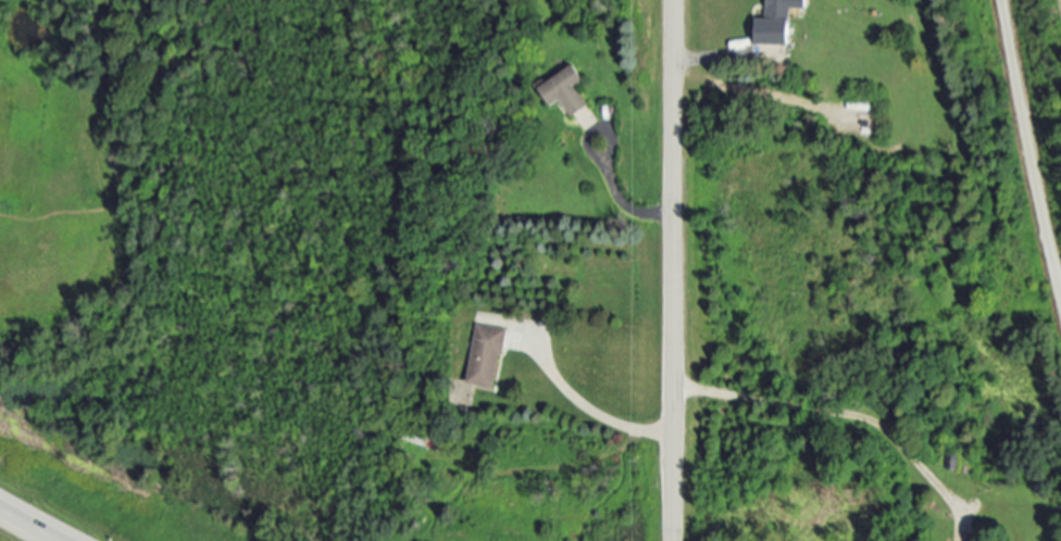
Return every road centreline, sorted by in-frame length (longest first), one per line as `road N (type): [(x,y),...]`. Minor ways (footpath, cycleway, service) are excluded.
road 1 (residential): [(673,540),(673,0)]

